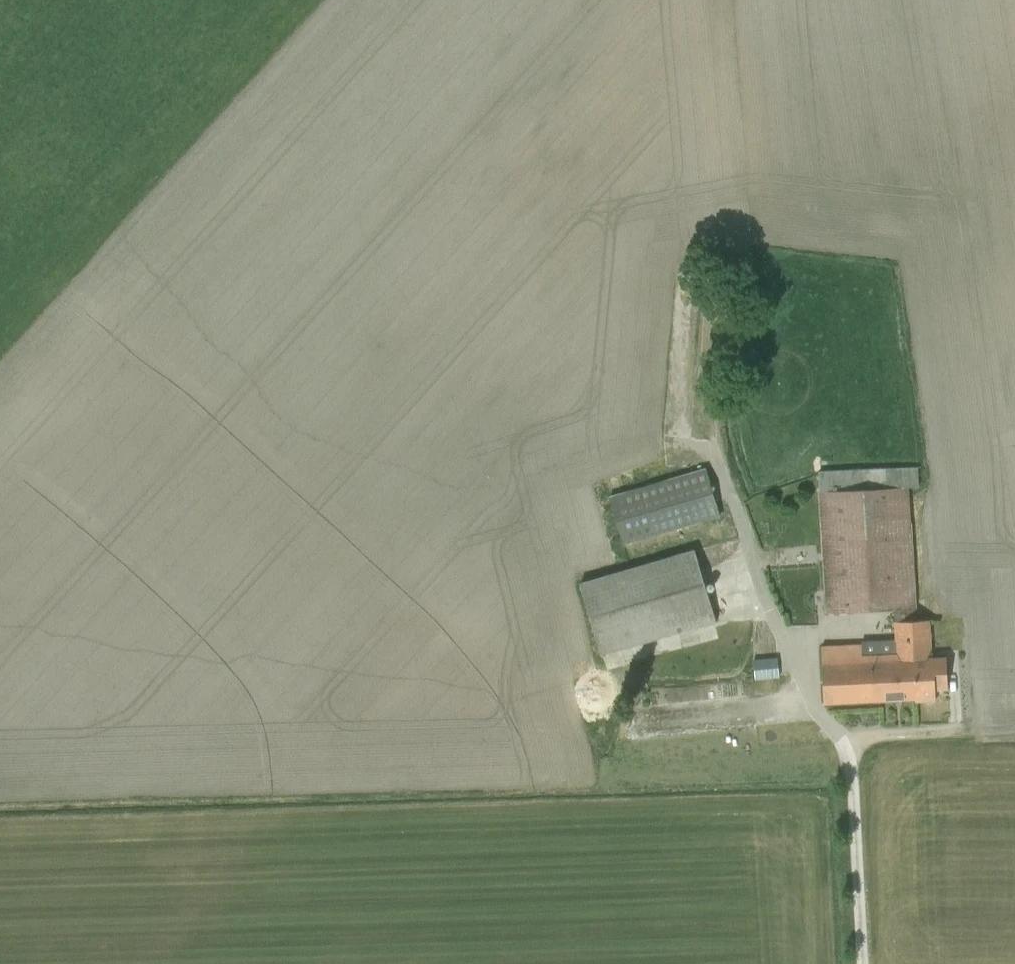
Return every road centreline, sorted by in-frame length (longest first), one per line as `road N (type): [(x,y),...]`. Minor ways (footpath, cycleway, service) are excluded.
road 1 (unclassified): [(865,963),(851,773),(841,740)]

